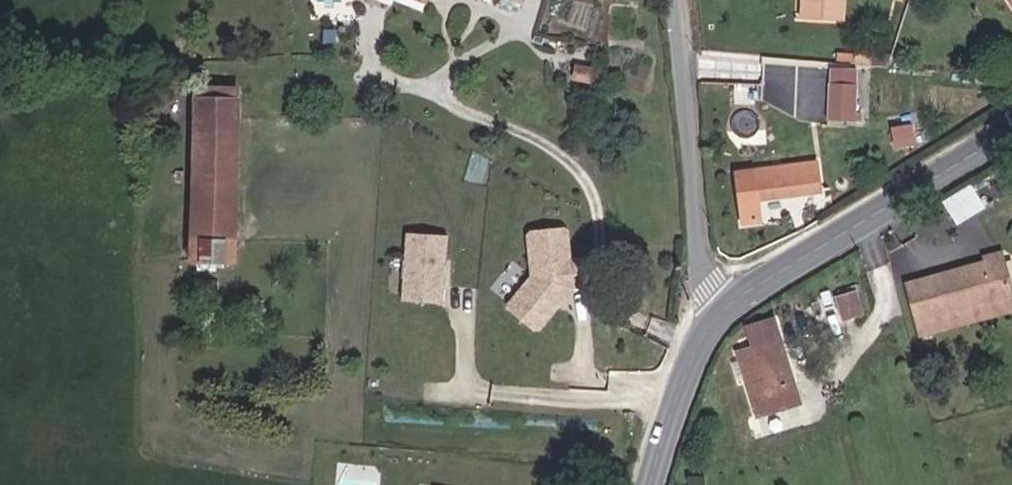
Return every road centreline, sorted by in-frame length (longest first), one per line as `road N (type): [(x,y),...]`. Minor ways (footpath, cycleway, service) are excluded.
road 1 (tertiary): [(727,313),(1011,131)]
road 2 (residential): [(675,0),(693,99),(703,250),(727,313)]
road 3 (tertiary): [(653,484),(686,384),(727,313)]

